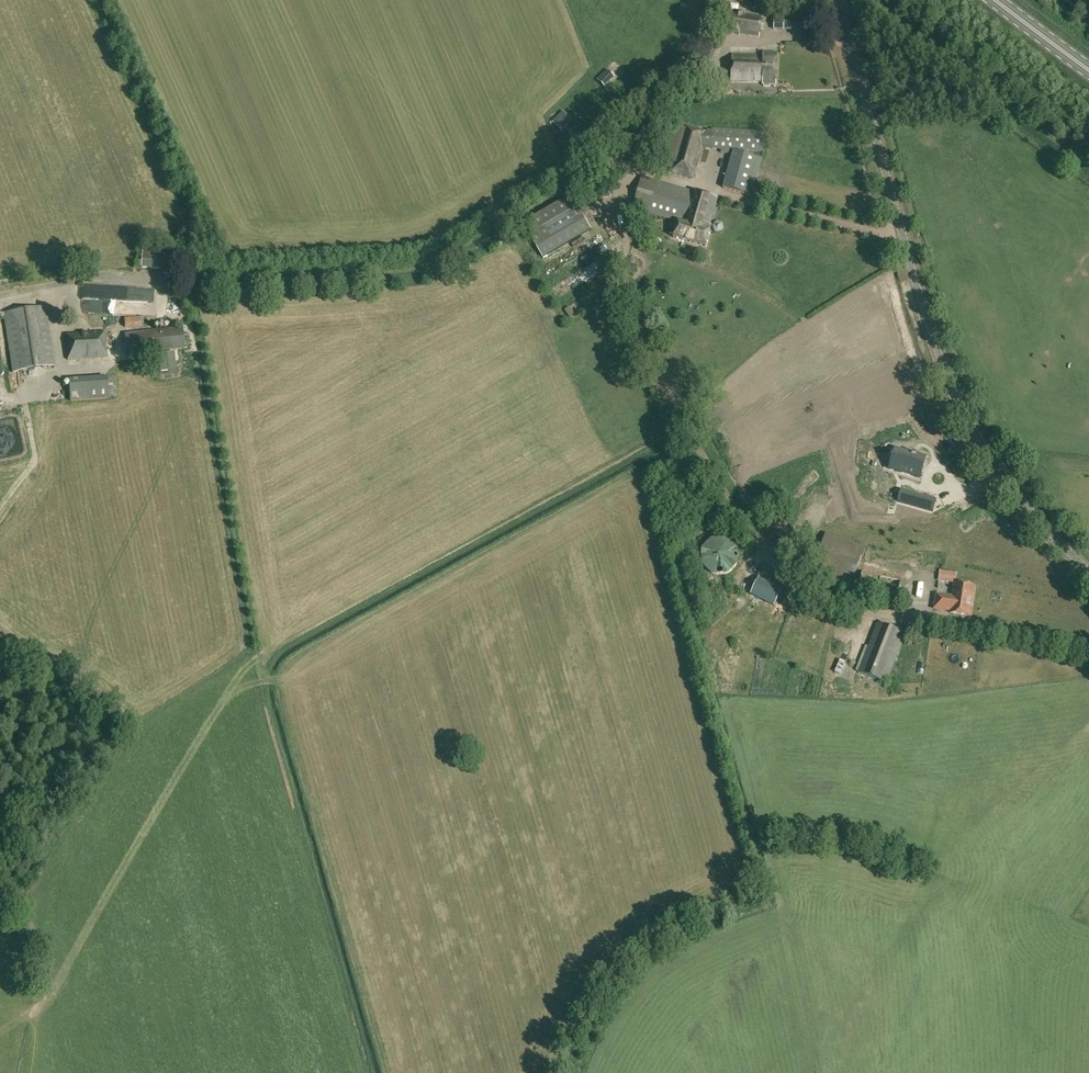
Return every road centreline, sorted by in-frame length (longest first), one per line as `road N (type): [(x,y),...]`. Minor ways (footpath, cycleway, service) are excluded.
road 1 (secondary): [(1088,574),(1015,494),(958,406),(918,296),(837,0)]
road 2 (track): [(195,282),(345,277),(406,268),(473,245),(624,150),(715,4)]
road 3 (unclassified): [(195,282),(100,280),(0,297)]
road 4 (track): [(627,296),(624,150)]

